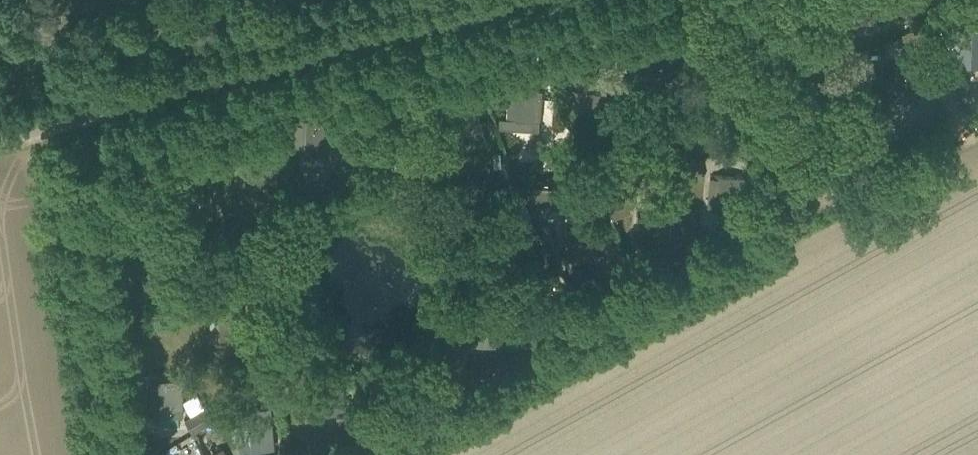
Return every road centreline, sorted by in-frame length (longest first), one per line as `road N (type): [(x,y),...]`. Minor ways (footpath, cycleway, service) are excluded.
road 1 (unclassified): [(0,128),(486,0)]

